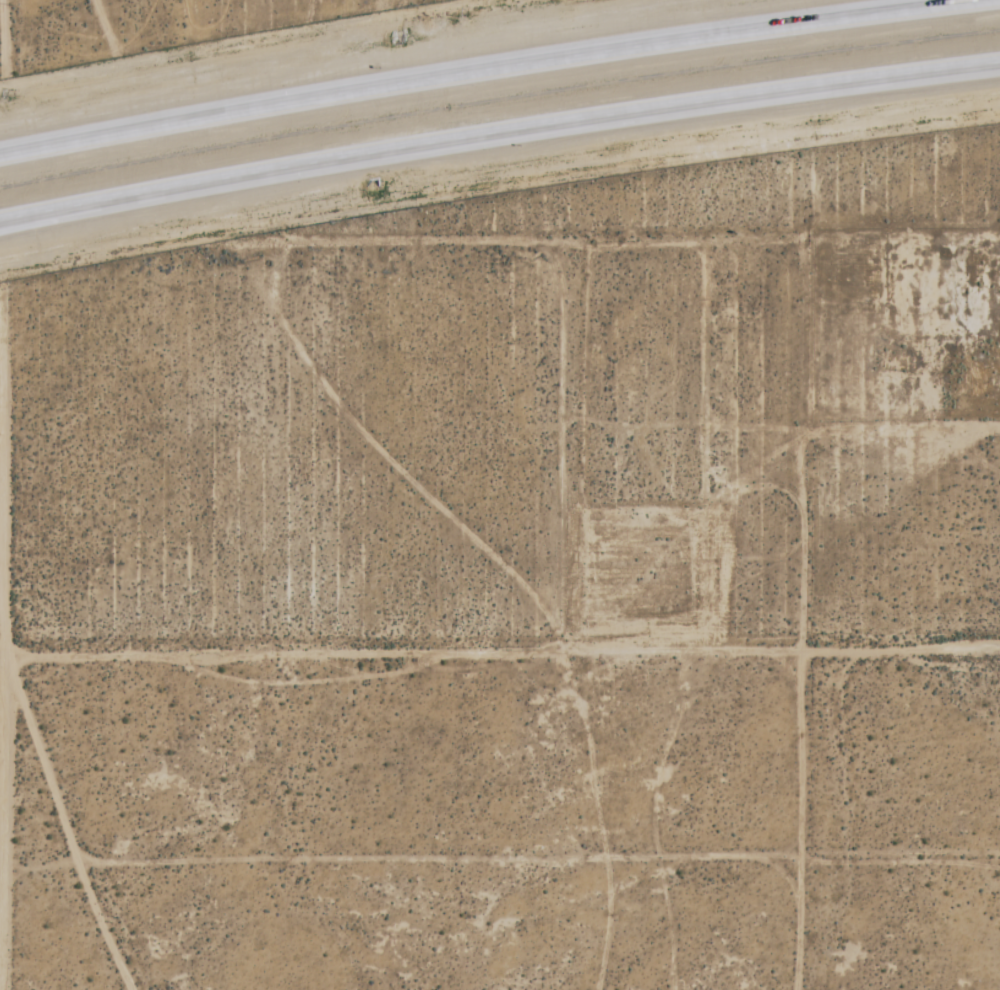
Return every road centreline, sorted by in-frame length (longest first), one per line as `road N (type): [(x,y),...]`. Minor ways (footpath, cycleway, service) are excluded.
road 1 (motorway): [(13,221),(518,130),(999,62)]
road 2 (track): [(3,651),(999,652)]
road 3 (motorway): [(983,0),(455,72),(0,156)]
road 4 (track): [(0,899),(0,439)]
road 5 (track): [(793,989),(803,654)]

